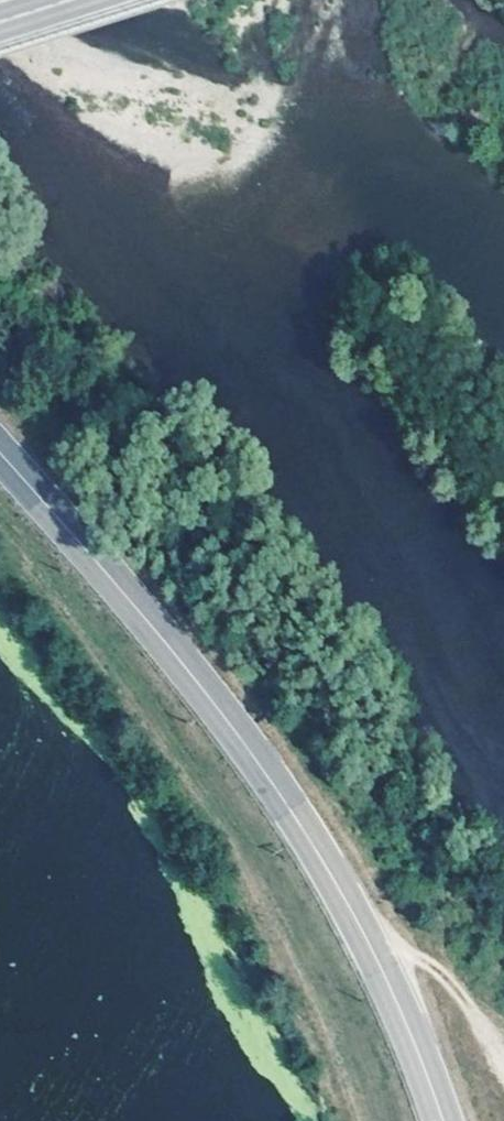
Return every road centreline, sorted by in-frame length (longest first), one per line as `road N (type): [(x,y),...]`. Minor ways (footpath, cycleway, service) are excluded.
road 1 (tertiary): [(440,1120),(391,995),(307,841),(154,632),(0,455)]
road 2 (track): [(0,532),(117,673),(275,945),(365,1120)]

